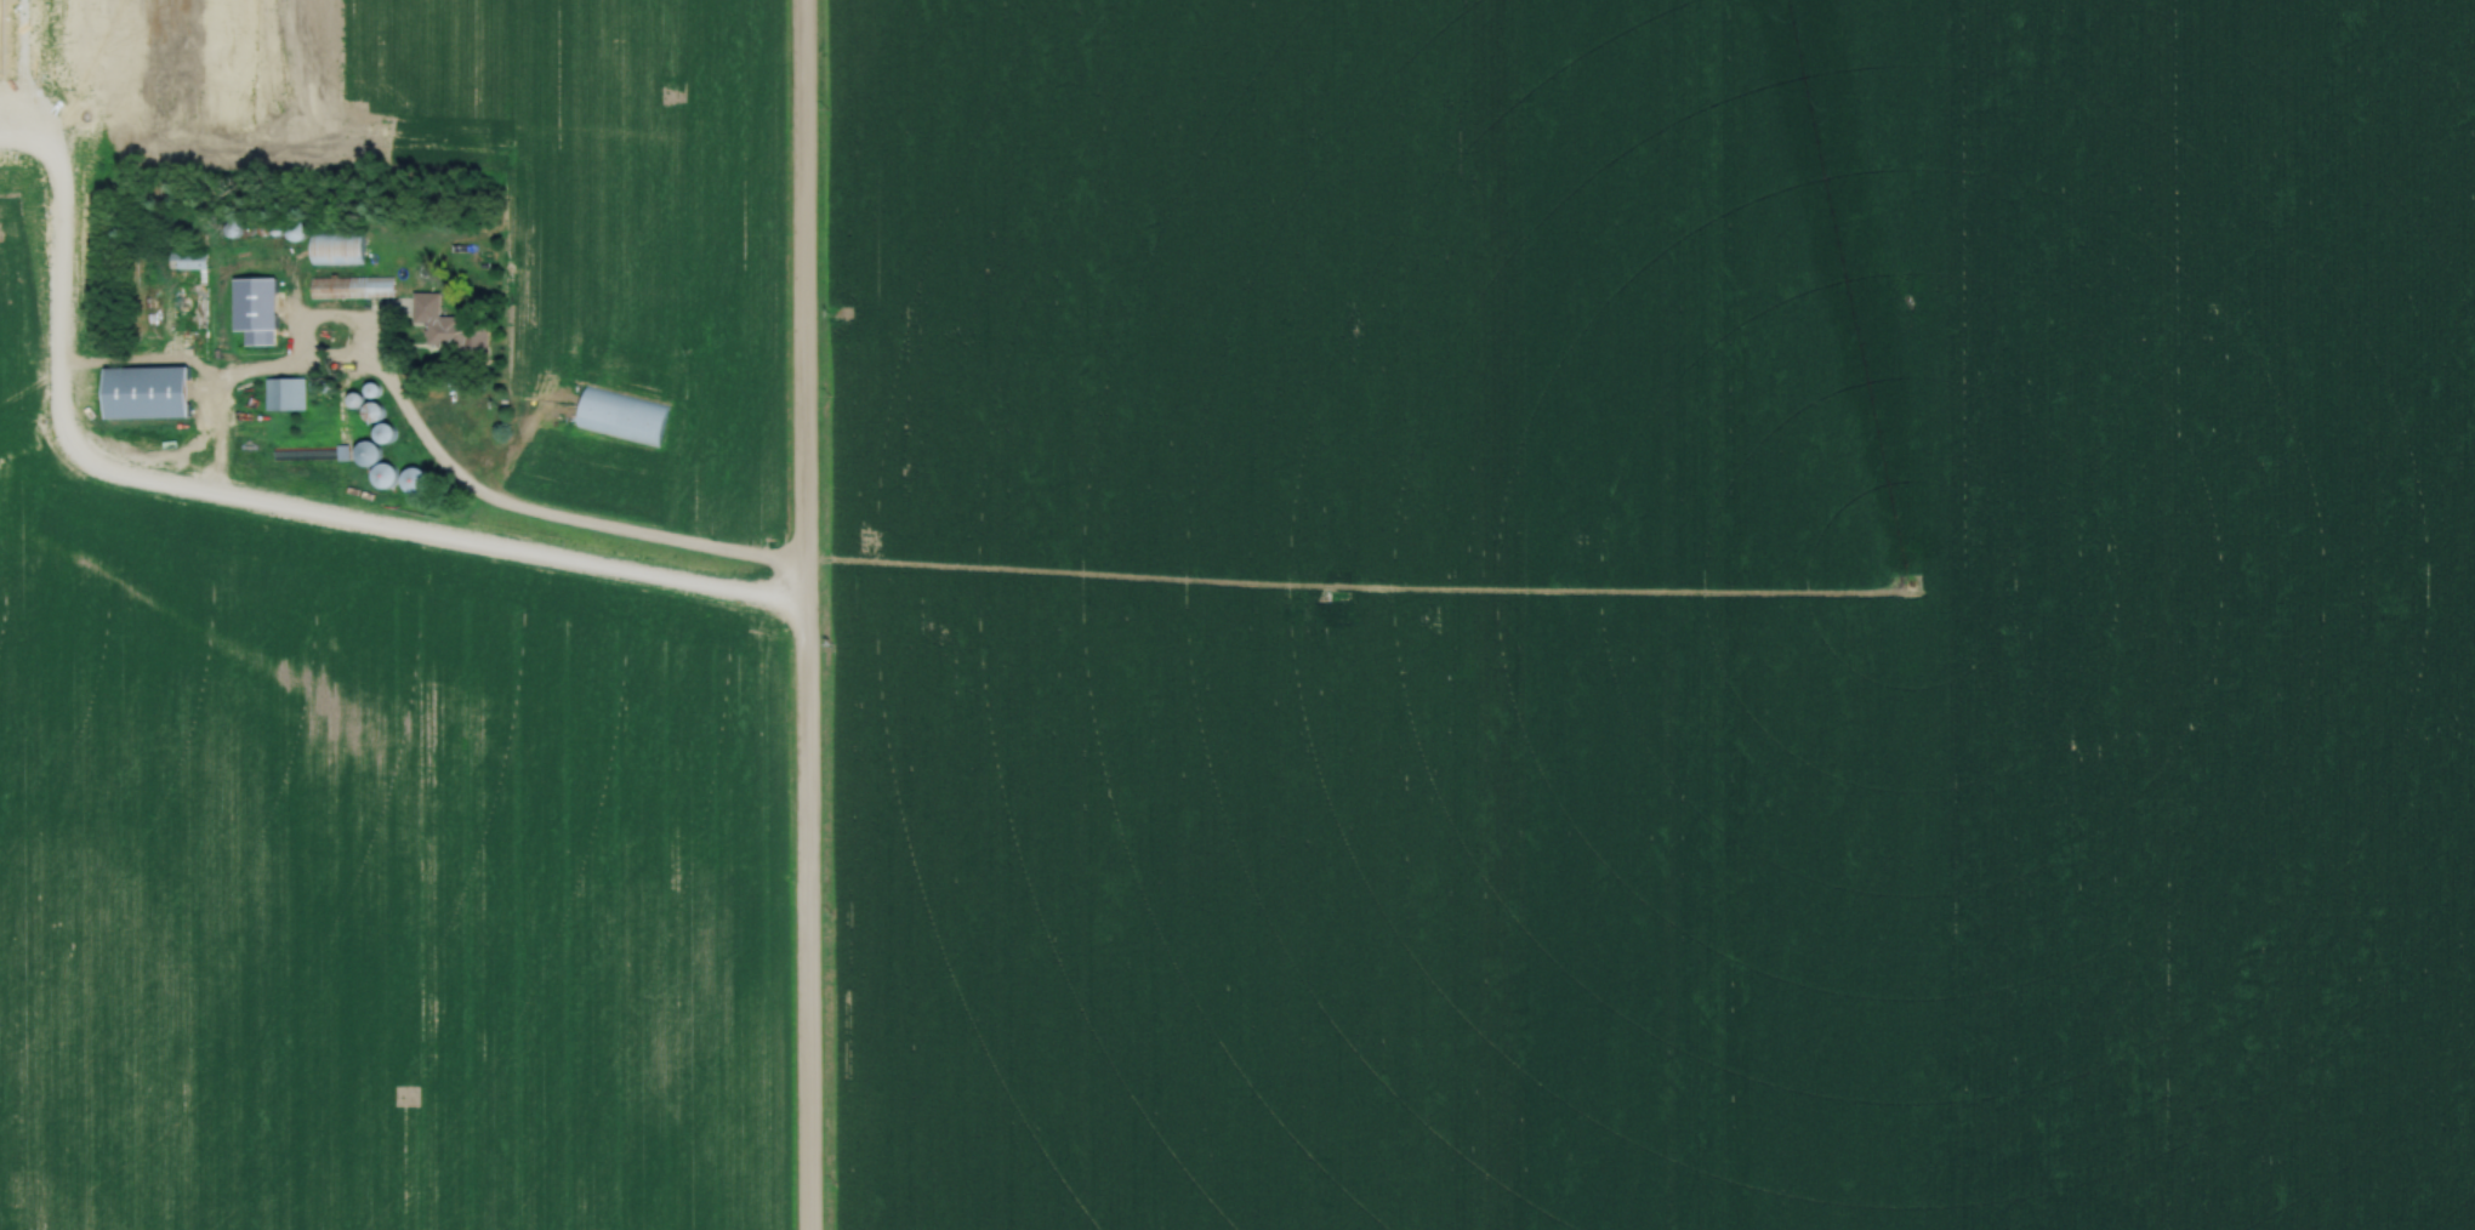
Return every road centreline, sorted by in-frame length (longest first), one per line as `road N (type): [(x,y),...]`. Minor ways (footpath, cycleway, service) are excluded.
road 1 (residential): [(806,1229),(799,0)]

